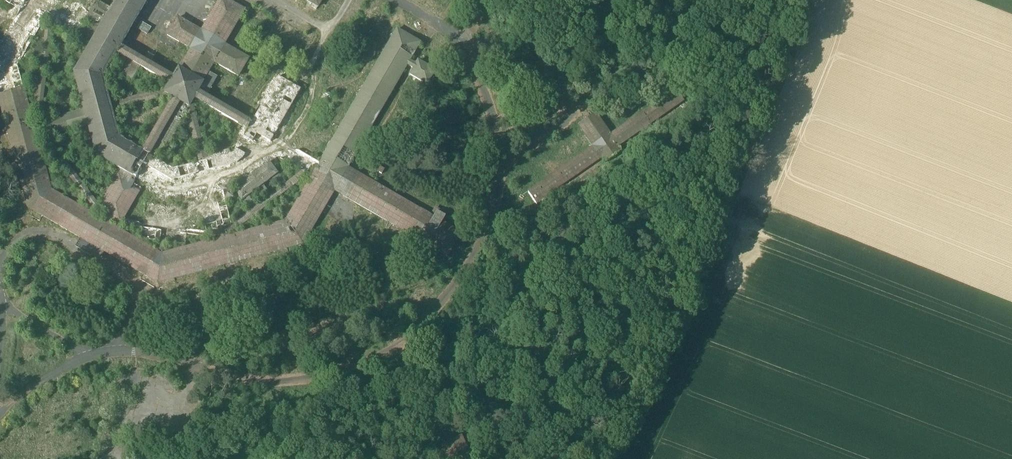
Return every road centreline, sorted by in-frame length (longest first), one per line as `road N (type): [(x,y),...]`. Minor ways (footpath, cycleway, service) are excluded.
road 1 (track): [(806,0),(706,266),(615,458)]

